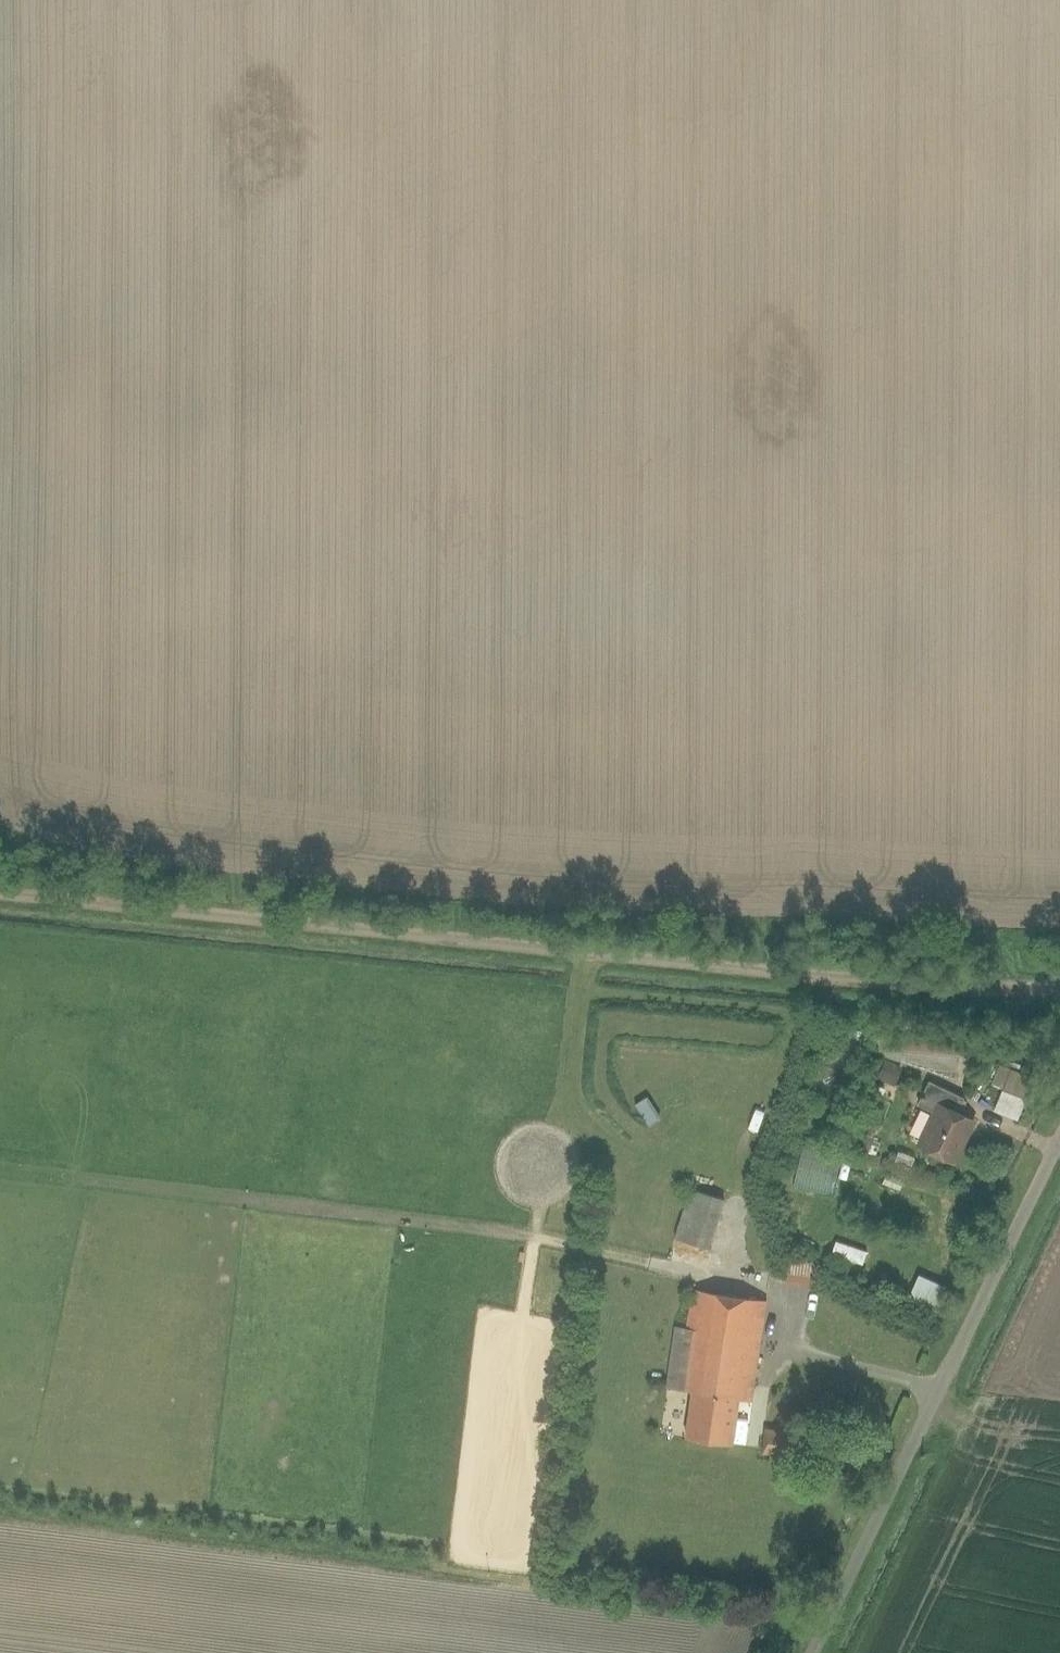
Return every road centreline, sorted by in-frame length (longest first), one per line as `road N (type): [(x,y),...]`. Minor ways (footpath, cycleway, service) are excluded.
road 1 (track): [(0,894),(1059,994)]
road 2 (track): [(813,1652),(1059,1138)]

